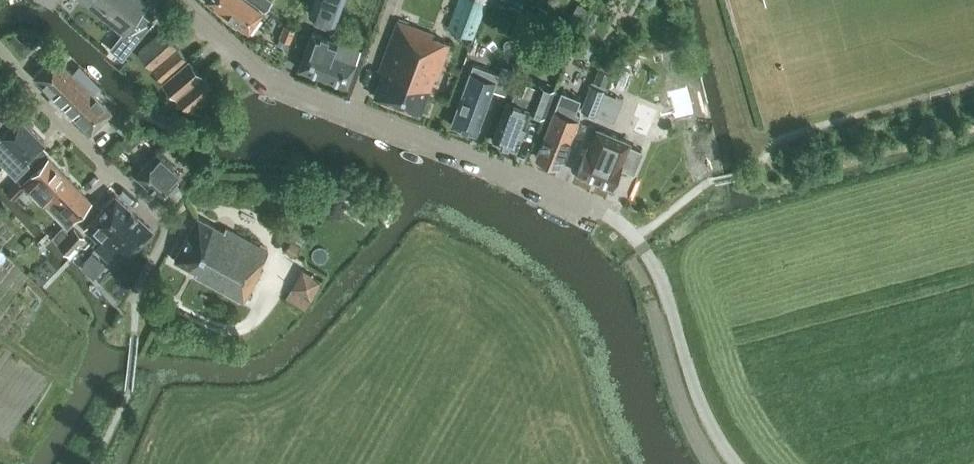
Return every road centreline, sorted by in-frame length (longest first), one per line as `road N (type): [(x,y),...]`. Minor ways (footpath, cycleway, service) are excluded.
road 1 (unclassified): [(737,463),(697,391),(659,272),(624,226),(554,189),(281,86),(251,67),(182,0)]
road 2 (residential): [(137,301),(167,223),(0,45)]

